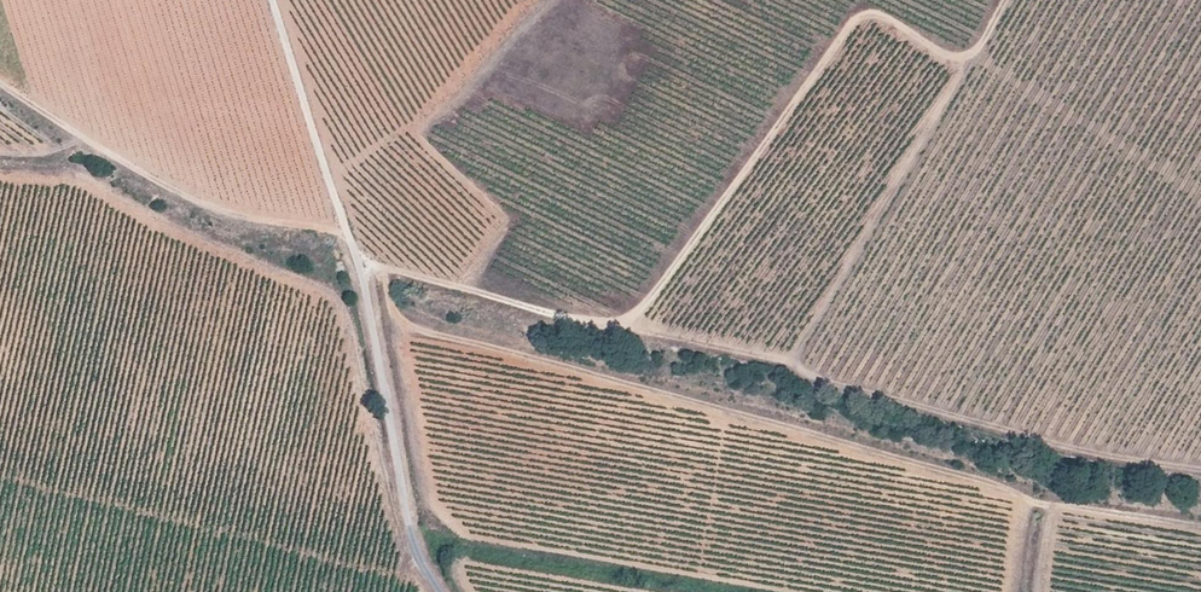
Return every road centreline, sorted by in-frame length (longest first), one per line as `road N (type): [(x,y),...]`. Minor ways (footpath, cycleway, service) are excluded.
road 1 (track): [(383,259),(382,298),(417,331),(806,430),(1045,503),(1200,525)]
road 2 (track): [(614,329),(666,283),(858,17),(882,17),(968,68)]
road 3 (track): [(351,244),(426,278),(586,325),(787,362)]
road 4 (track): [(787,362),(1008,0)]
road 5 (track): [(0,88),(212,208),(313,225),(351,244)]
road 6 (track): [(351,244),(366,285),(418,563),(435,591)]
road 7 (unclassified): [(273,0),(351,244)]

